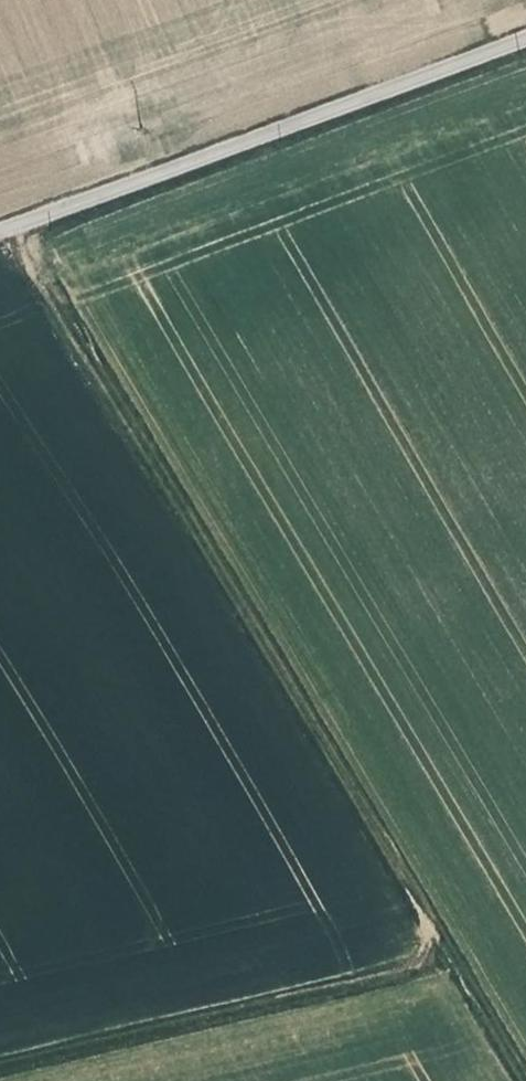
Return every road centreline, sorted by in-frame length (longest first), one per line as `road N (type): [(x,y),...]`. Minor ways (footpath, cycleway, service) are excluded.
road 1 (track): [(521,1080),(12,227)]
road 2 (unclassified): [(0,231),(525,39)]
road 3 (track): [(449,959),(0,1065)]

